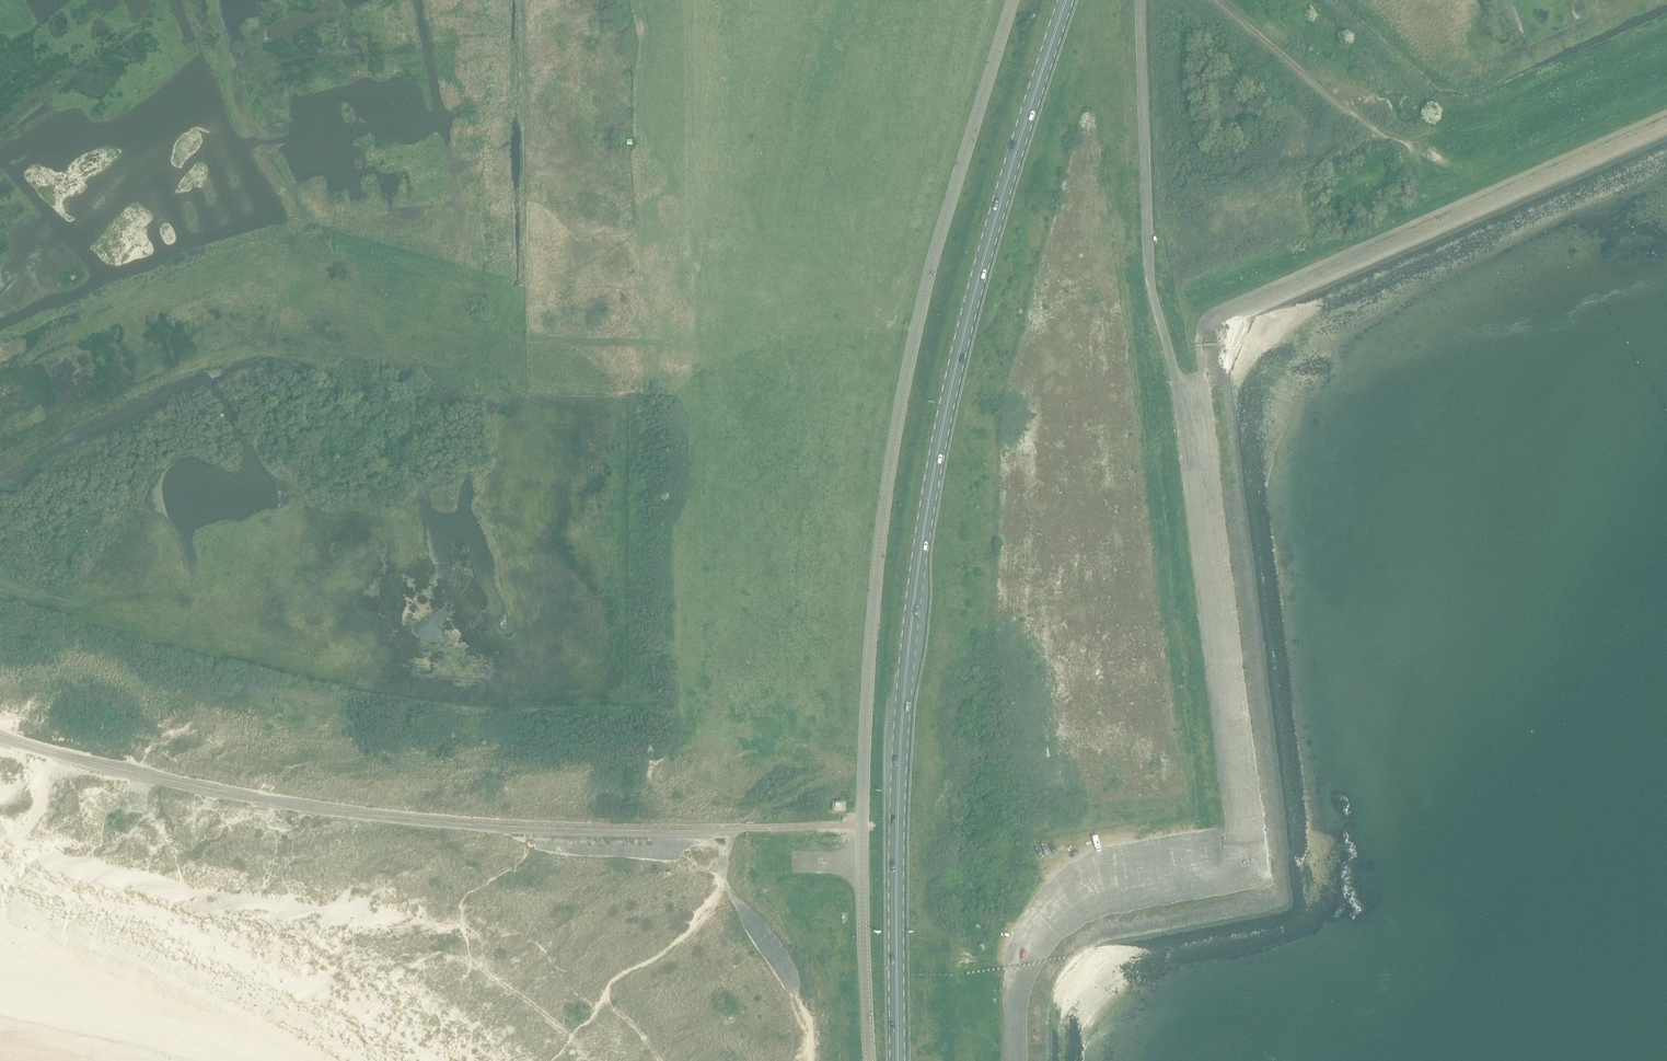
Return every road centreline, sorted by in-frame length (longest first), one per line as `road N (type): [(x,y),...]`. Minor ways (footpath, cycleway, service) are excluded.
road 1 (primary): [(898,1060),(899,759),(929,494),(1003,192),(1066,0)]
road 2 (unclassified): [(869,1060),(862,824),(884,507),(927,281),(1012,0)]
road 3 (unclassified): [(1183,384),(1242,855),(1111,868),(1055,896),(1025,935),(1023,961)]
road 4 (unclassified): [(1183,384),(1145,261),(1138,0)]
road 5 (unclassified): [(1307,170),(1359,146),(1364,131),(1211,0)]

